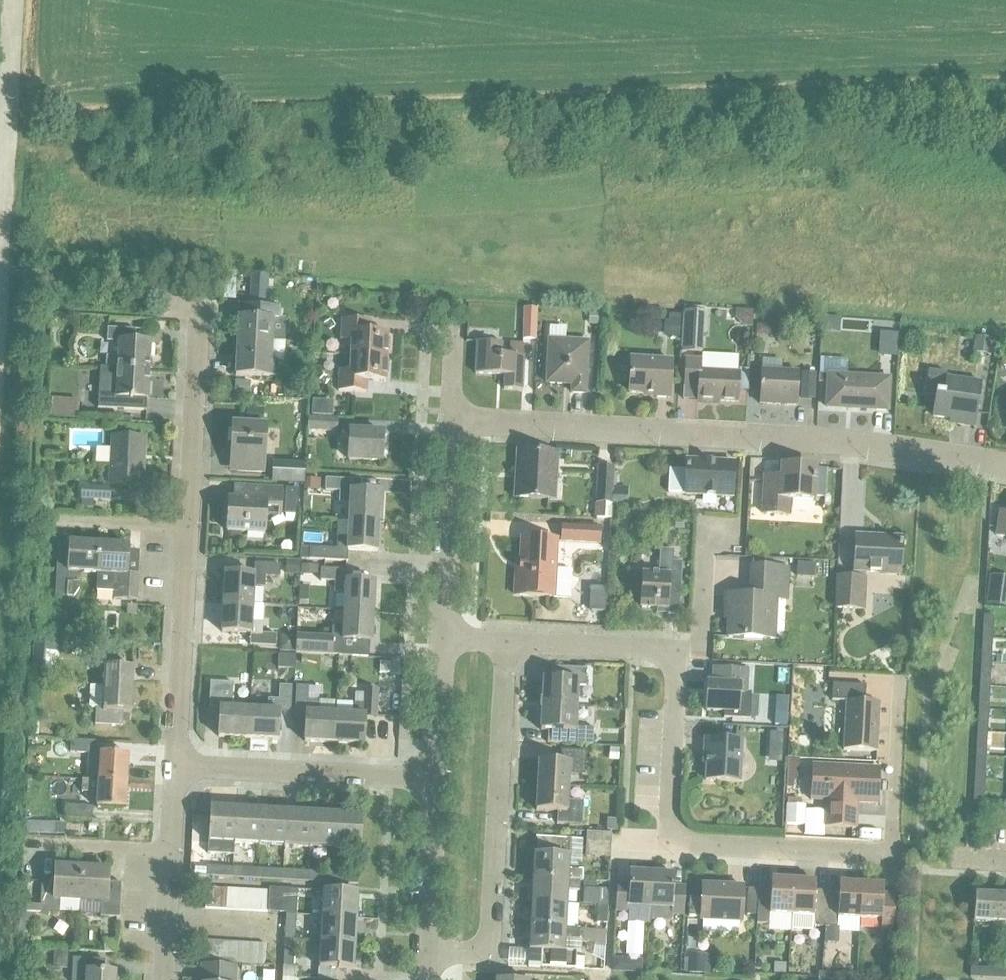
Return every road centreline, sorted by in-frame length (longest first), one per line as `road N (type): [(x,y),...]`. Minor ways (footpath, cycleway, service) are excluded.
road 1 (residential): [(1005,465),(776,437),(447,421)]
road 2 (residential): [(663,840),(889,852),(898,681)]
road 3 (residential): [(505,634),(486,950),(422,946)]
road 4 (residential): [(430,768),(172,754)]
road 5 (residential): [(185,527),(195,281)]
road 6 (unclassified): [(0,229),(13,0)]
road 7 (residential): [(172,754),(185,527)]
road 8 (residential): [(437,630),(447,421)]
road 9 (residential): [(672,641),(663,840)]
road 10 (residential): [(422,946),(430,768)]
road 11 (residential): [(505,634),(672,641)]
road 12 (residential): [(672,641),(696,643),(703,523)]
road 13 (residential): [(430,768),(437,630)]
road 14 (residential): [(159,979),(165,849)]
road 15 (residential): [(165,849),(42,843)]
road 16 (residential): [(185,527),(62,521)]

